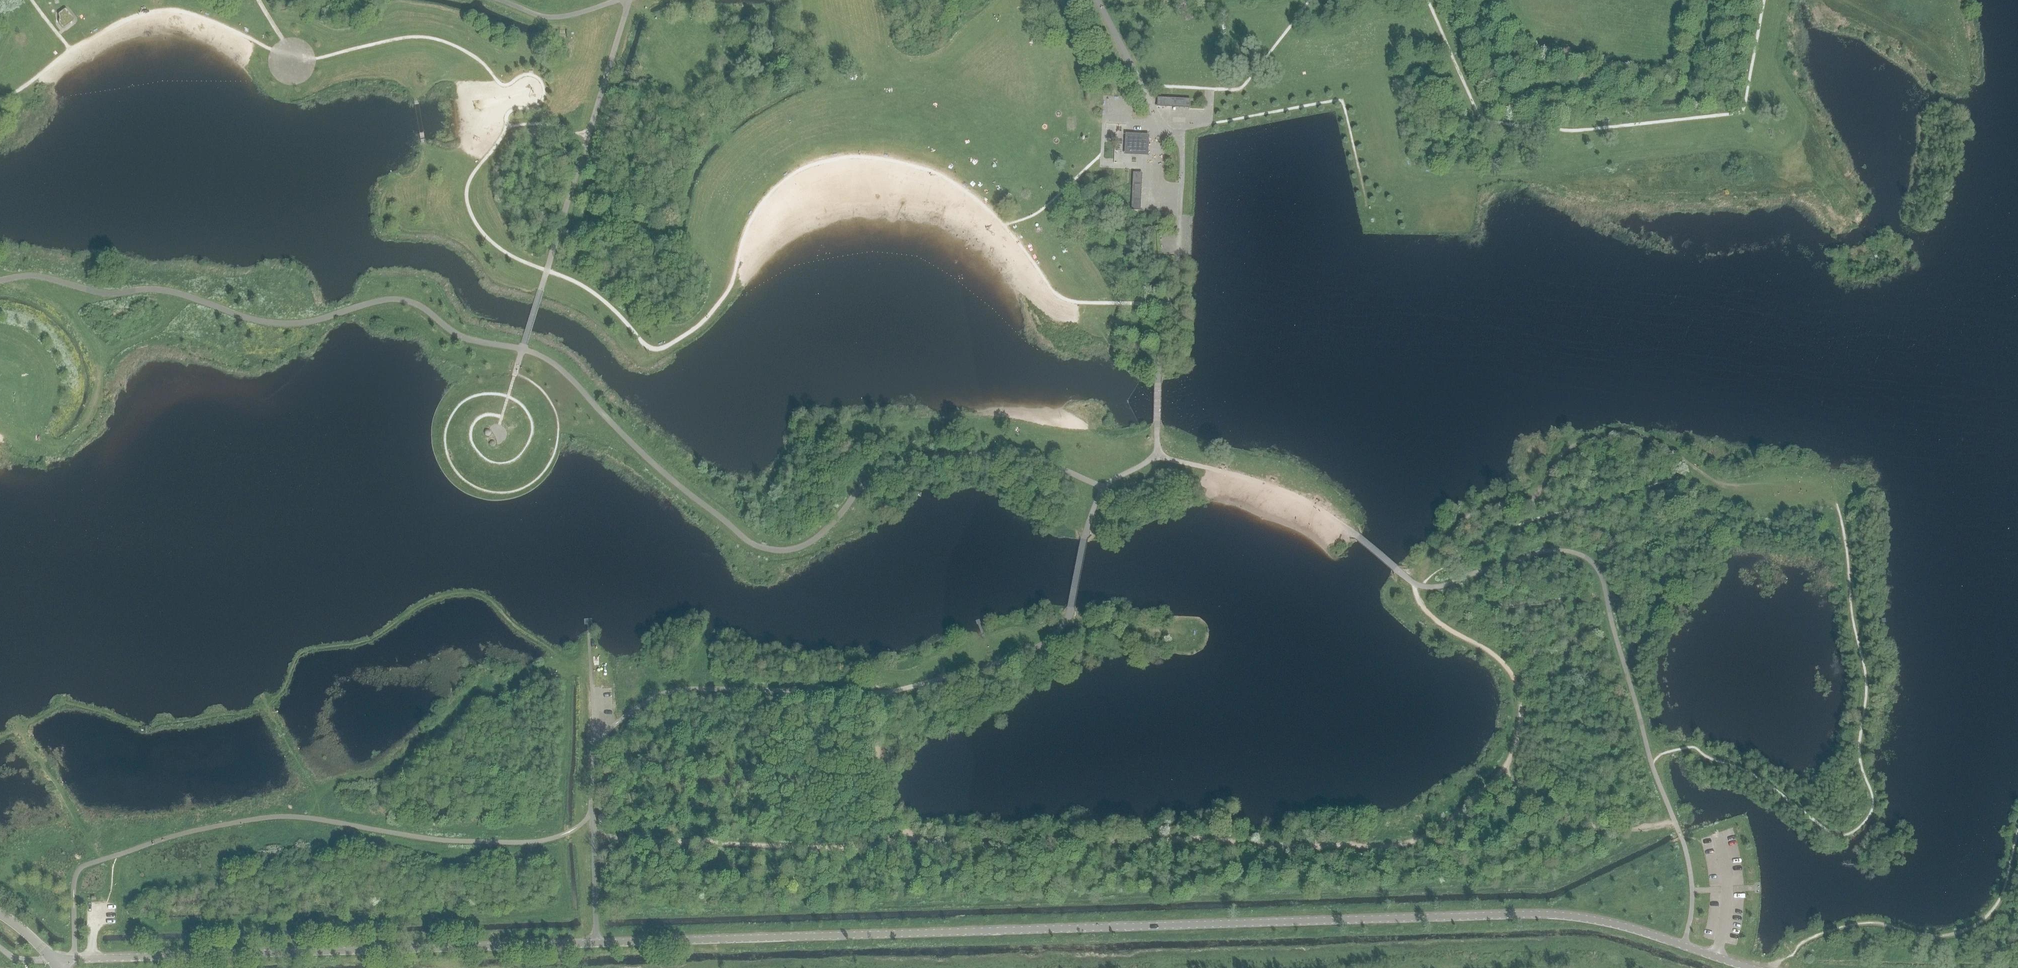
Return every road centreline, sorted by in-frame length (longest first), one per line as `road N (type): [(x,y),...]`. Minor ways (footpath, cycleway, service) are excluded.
road 1 (unclassified): [(1748,967),(1630,928),(1541,915),(54,960)]

